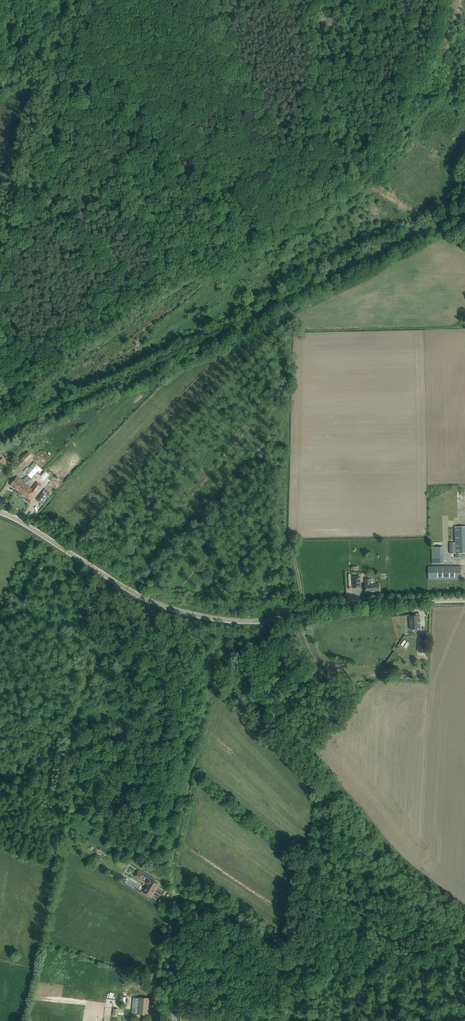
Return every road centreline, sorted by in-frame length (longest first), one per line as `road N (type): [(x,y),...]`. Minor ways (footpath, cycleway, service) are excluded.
road 1 (tertiary): [(464,600),(349,602),(261,621),(195,618),(130,594),(0,512)]
road 2 (track): [(261,621),(210,690),(178,825),(173,881)]
road 3 (unclassified): [(158,1020),(173,881)]

